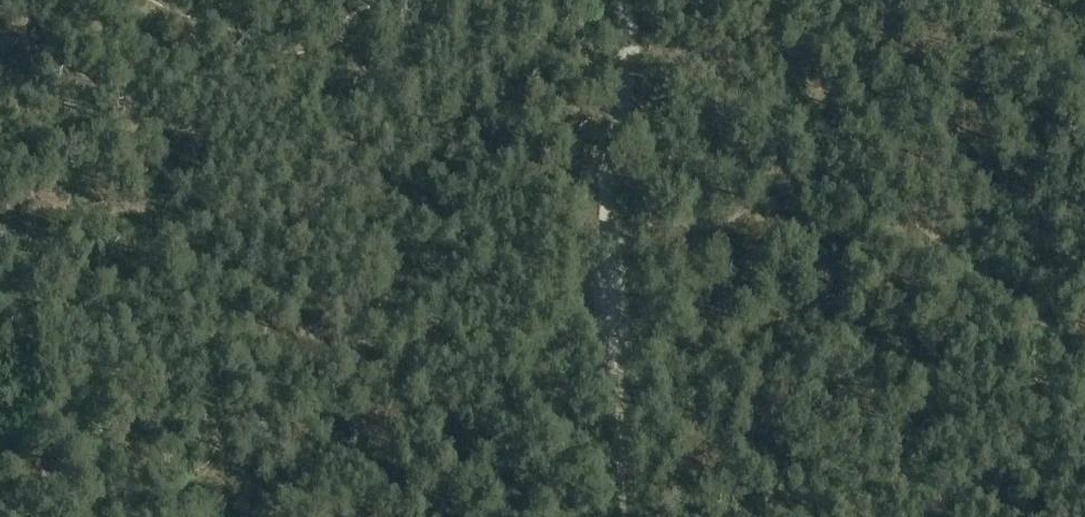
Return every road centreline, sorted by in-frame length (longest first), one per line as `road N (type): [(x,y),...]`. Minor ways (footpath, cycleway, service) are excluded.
road 1 (track): [(627,516),(605,233),(627,0)]

